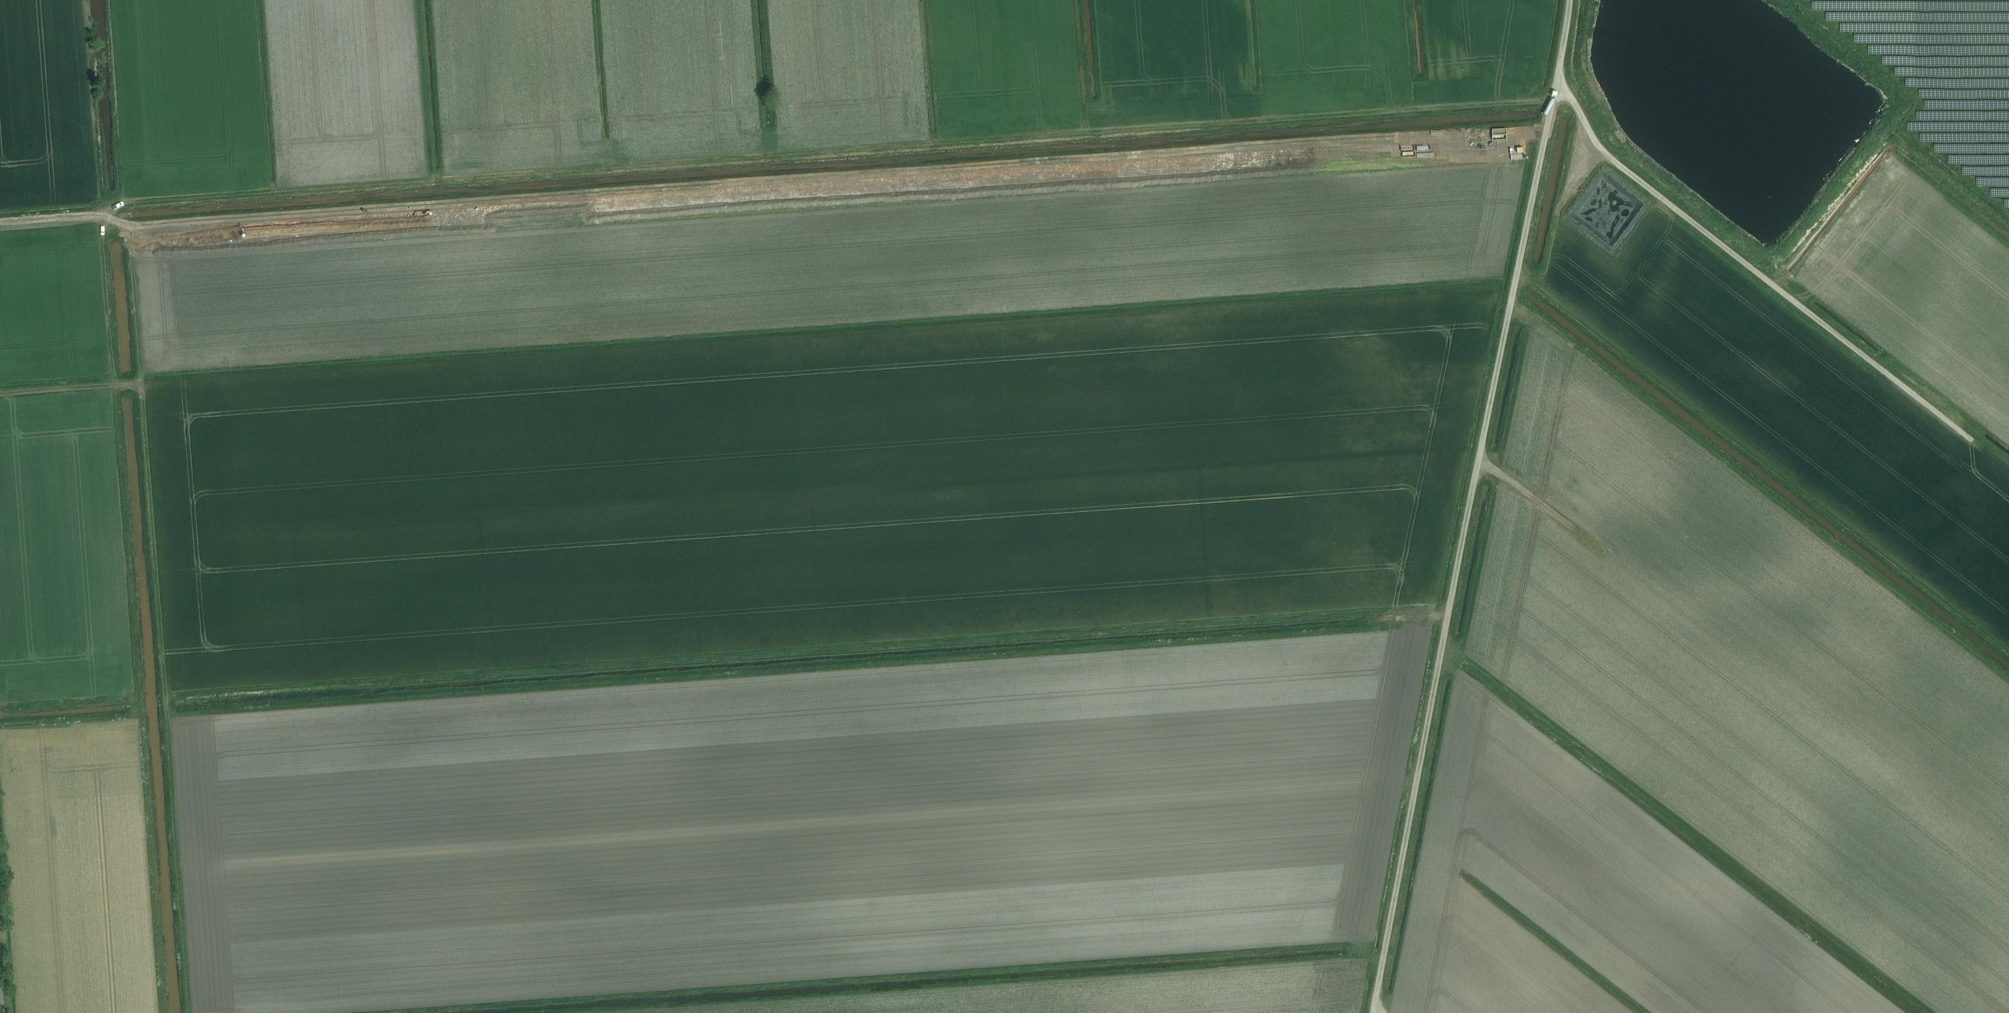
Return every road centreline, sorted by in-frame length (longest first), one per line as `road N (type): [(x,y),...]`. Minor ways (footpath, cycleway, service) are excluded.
road 1 (unclassified): [(1371,1012),(1569,0)]
road 2 (track): [(1557,77),(1601,151),(1963,441)]

